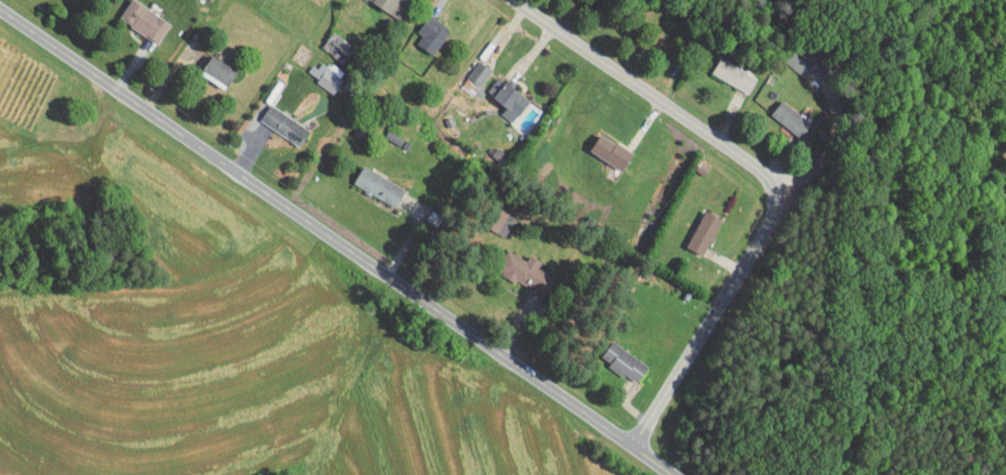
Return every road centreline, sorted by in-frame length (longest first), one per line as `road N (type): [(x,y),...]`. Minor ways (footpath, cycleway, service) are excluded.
road 1 (residential): [(0,10),(673,474)]
road 2 (residential): [(634,448),(749,262),(774,198),(768,183),(716,139),(510,0)]

